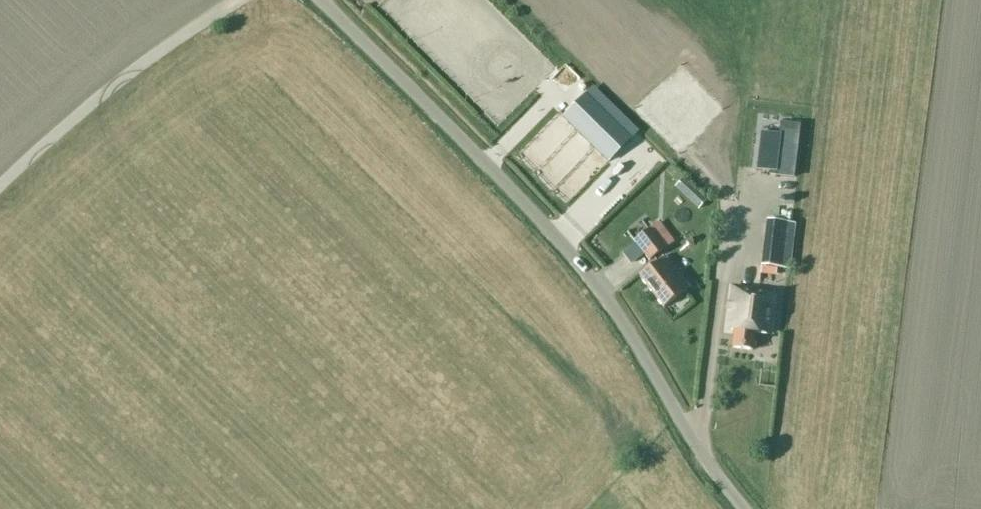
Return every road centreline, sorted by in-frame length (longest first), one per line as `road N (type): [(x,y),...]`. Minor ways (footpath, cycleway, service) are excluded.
road 1 (unclassified): [(744,508),(588,276),(320,0)]
road 2 (unclassified): [(238,0),(101,95),(0,185)]

